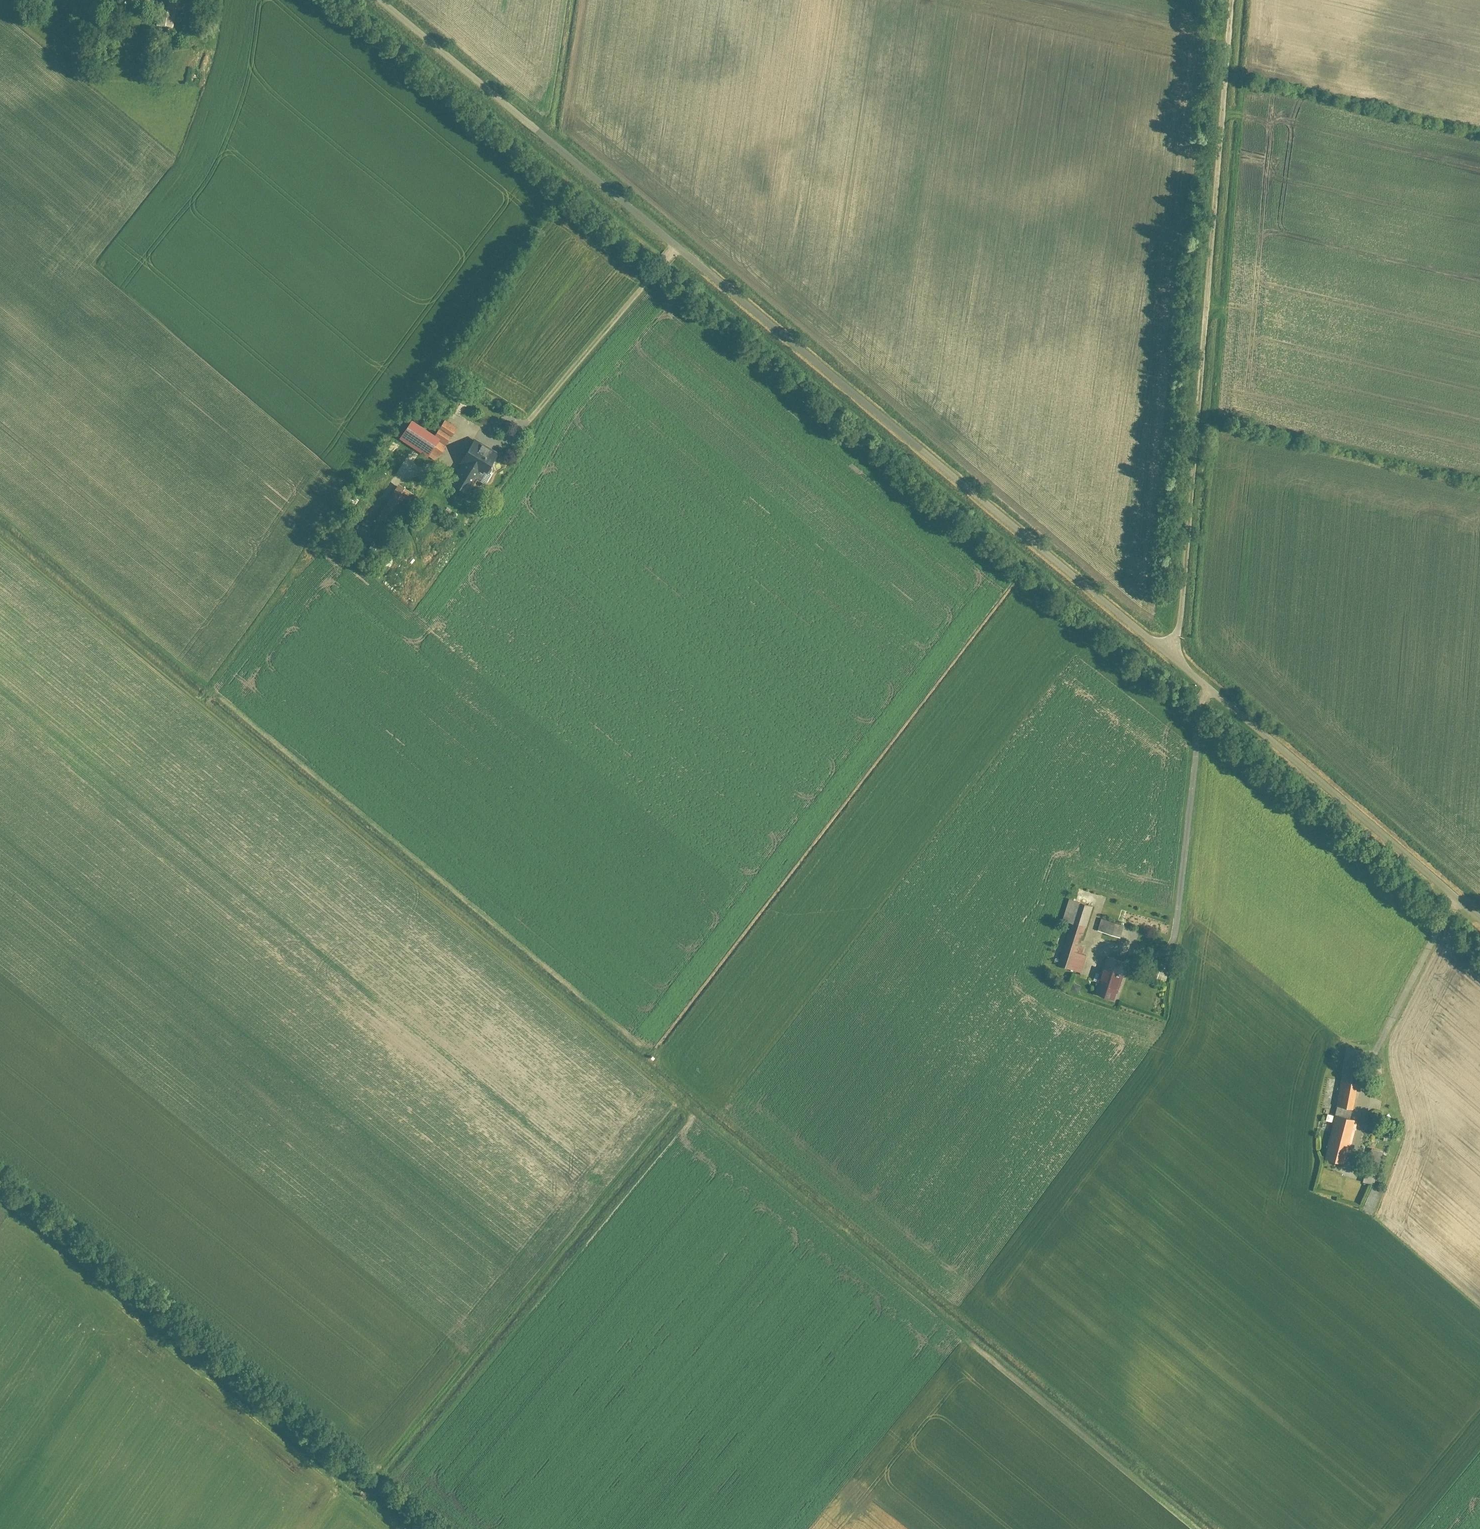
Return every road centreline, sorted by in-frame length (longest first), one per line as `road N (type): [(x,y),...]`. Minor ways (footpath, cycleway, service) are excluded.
road 1 (unclassified): [(1174,667),(382,0)]
road 2 (unclassified): [(1174,667),(1230,0)]
road 3 (unclassified): [(1479,926),(1174,667)]

